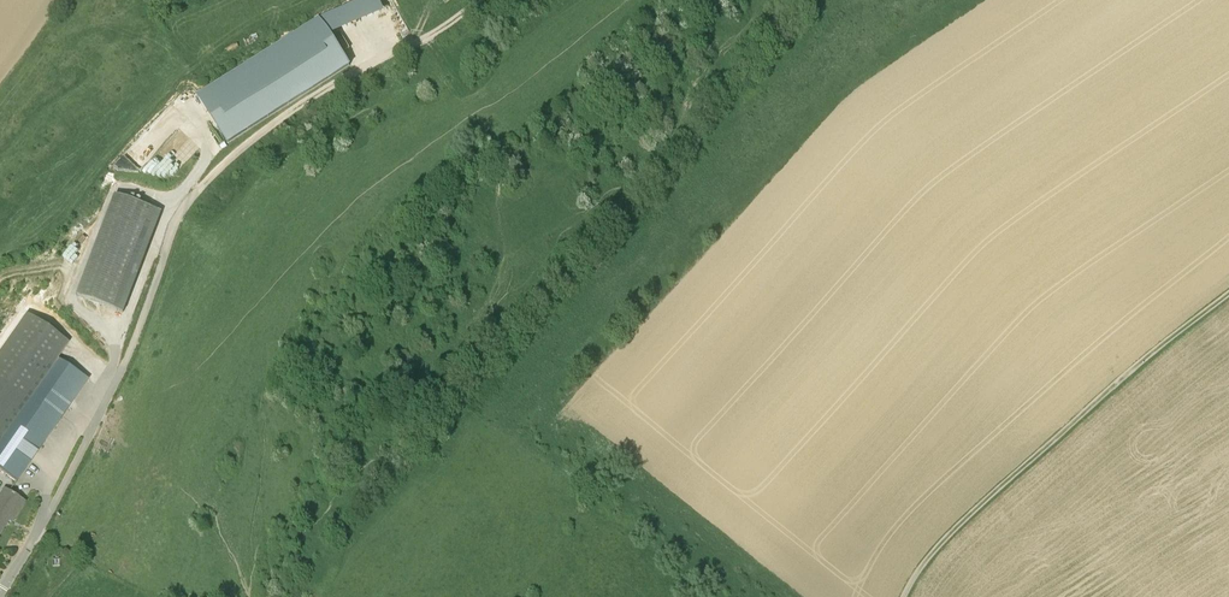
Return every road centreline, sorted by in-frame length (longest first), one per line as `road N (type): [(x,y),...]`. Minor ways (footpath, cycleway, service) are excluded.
road 1 (unclassified): [(0,590),(122,369),(175,223),(194,194),(278,121),(413,44)]
road 2 (track): [(903,596),(920,567),(978,506),(1228,293)]

